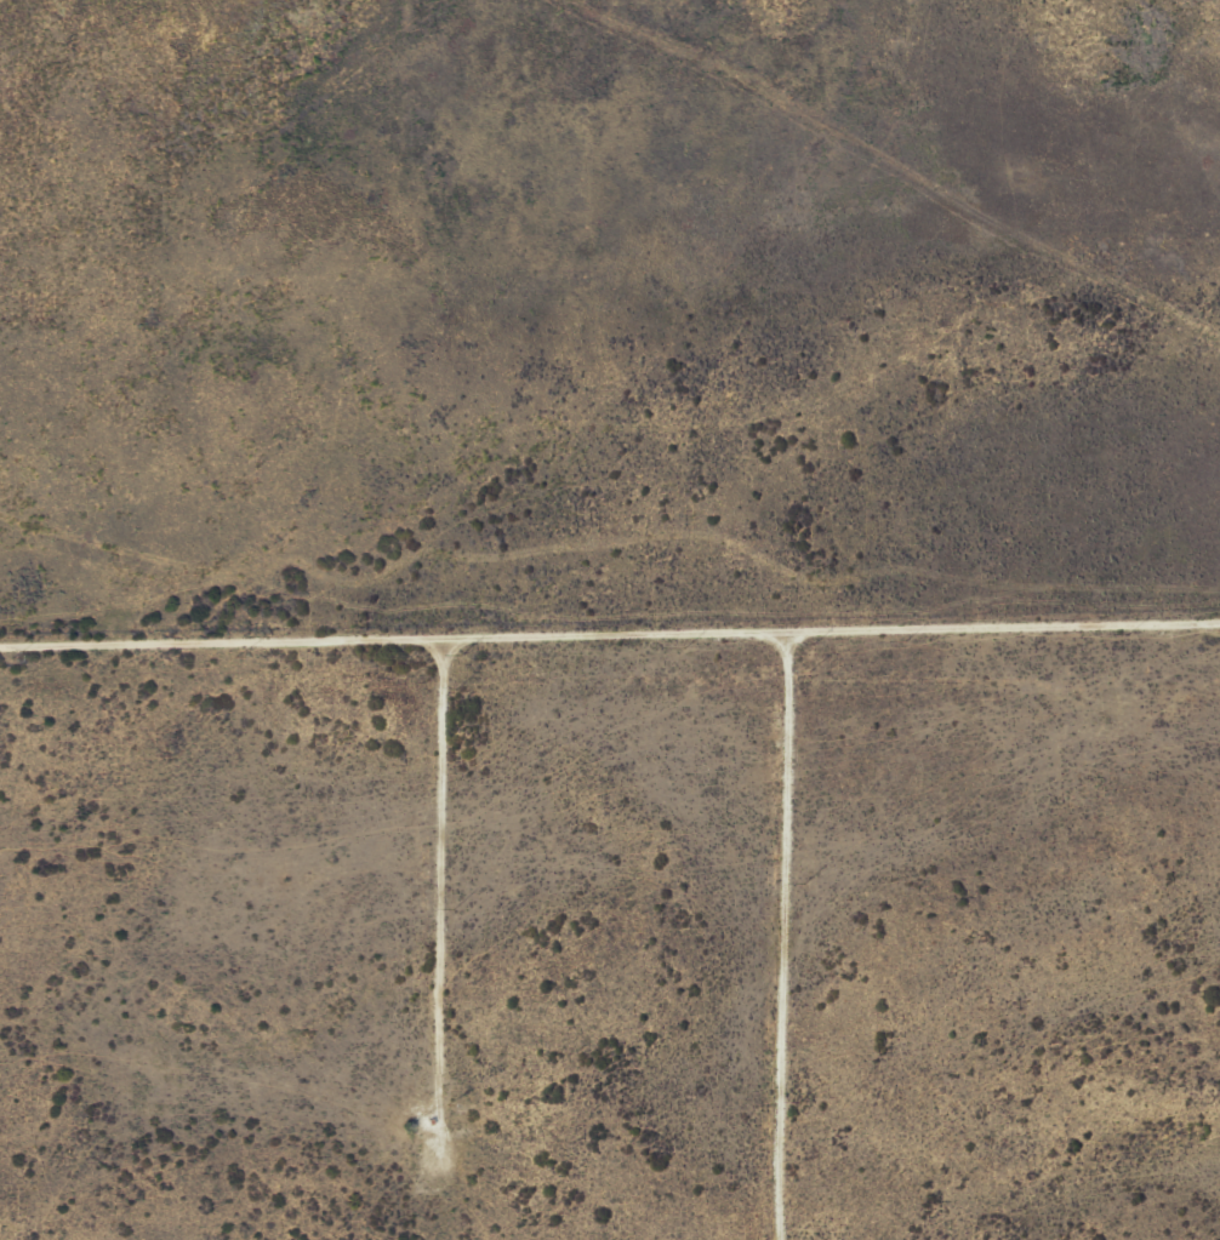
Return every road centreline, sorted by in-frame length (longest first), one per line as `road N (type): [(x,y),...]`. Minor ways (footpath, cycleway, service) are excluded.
road 1 (track): [(0,649),(1219,621)]

